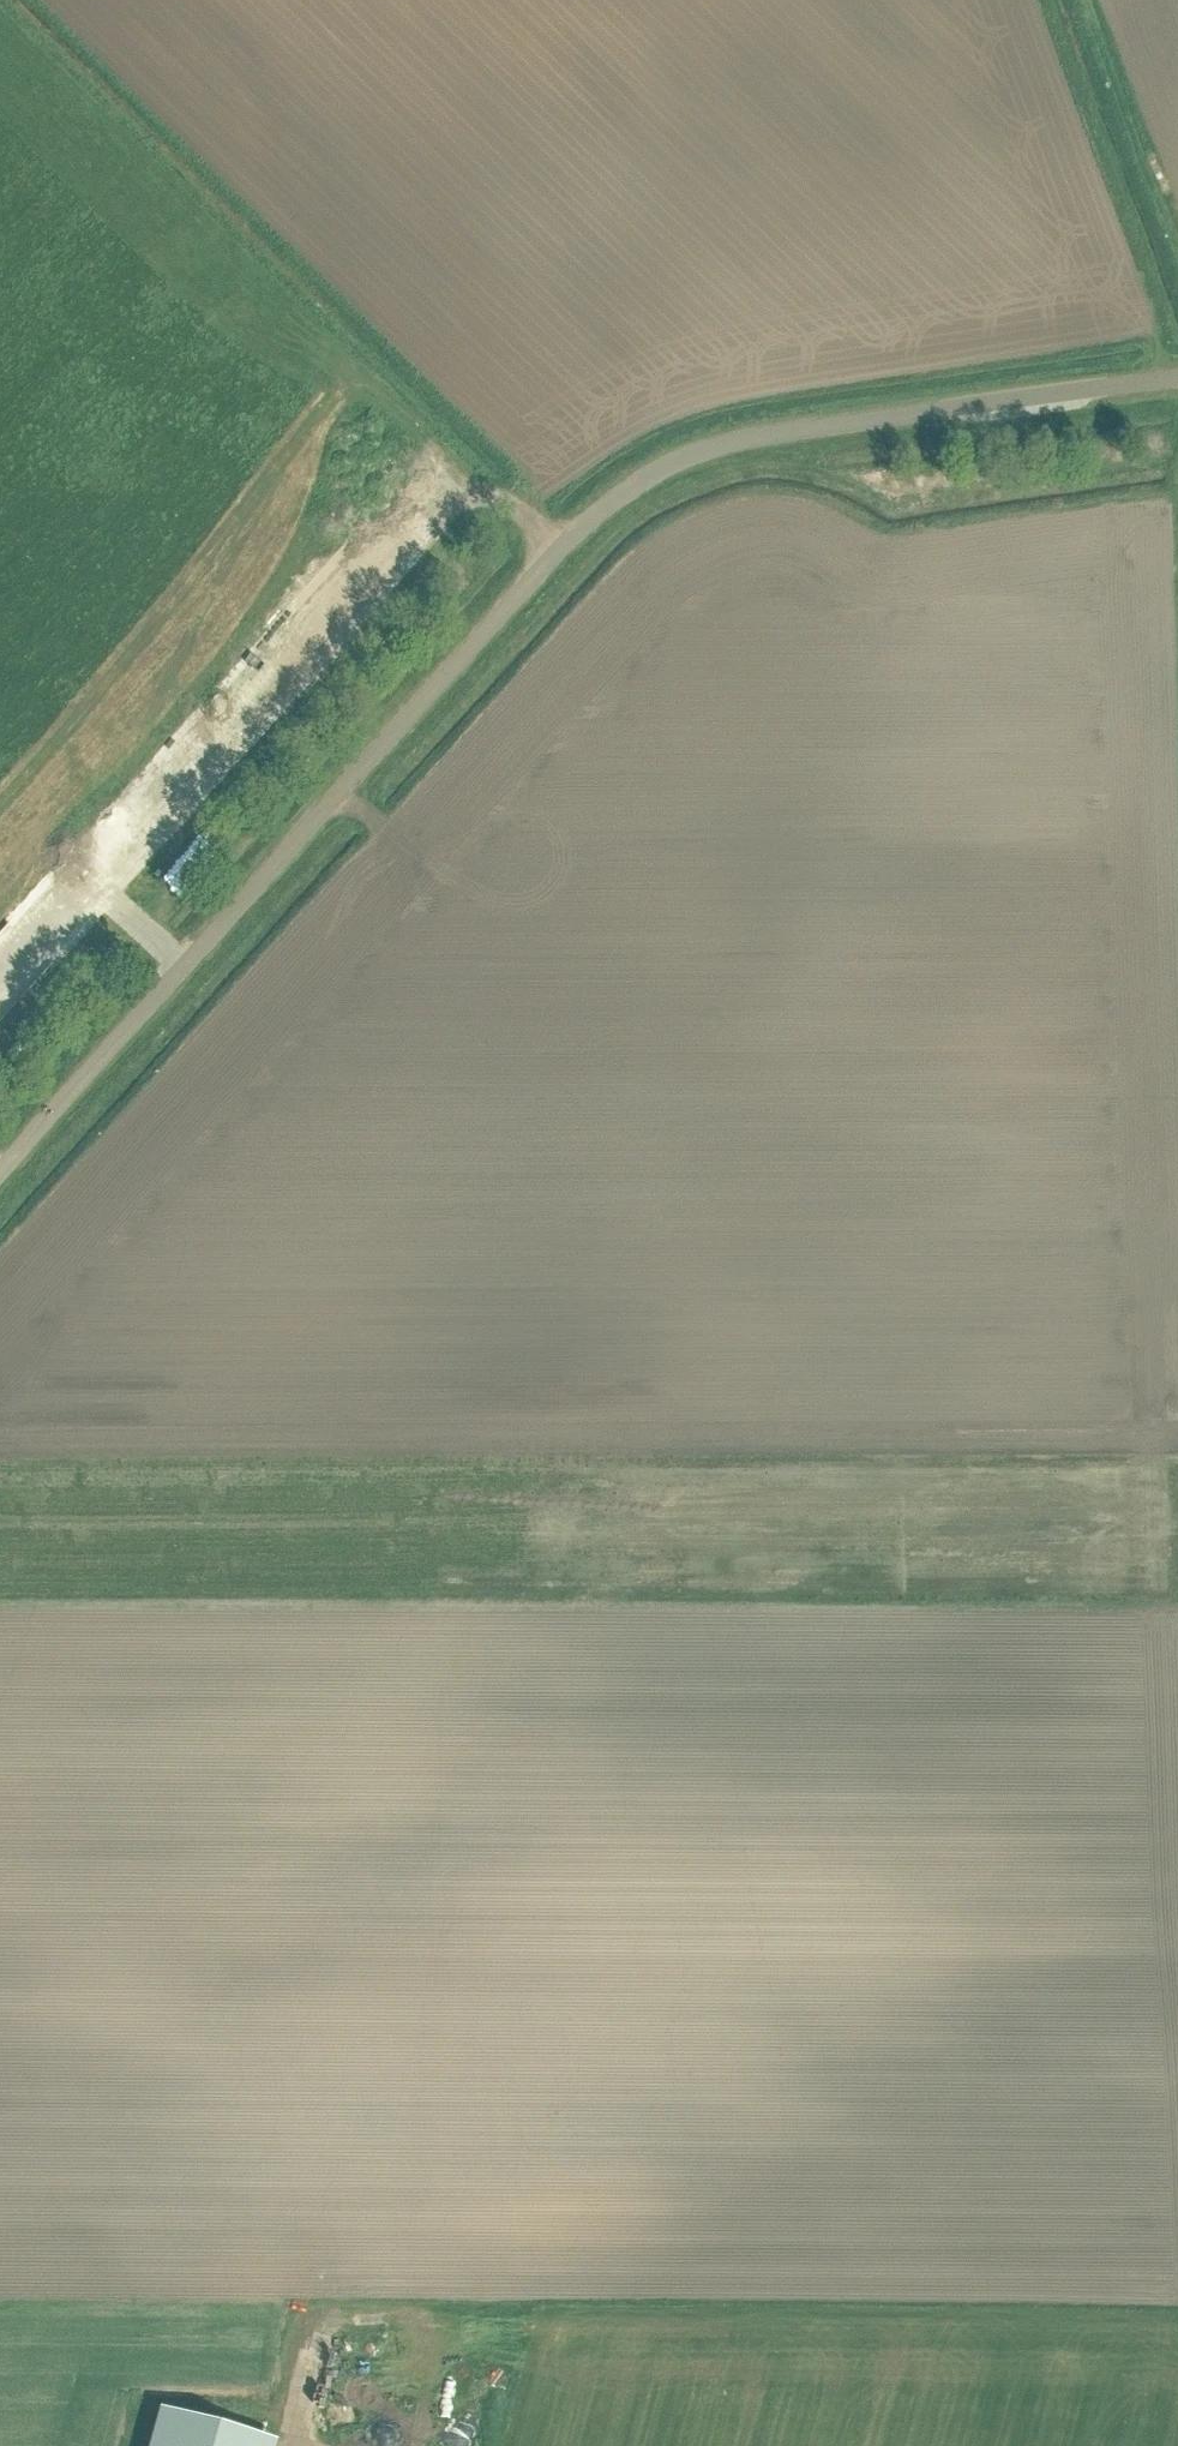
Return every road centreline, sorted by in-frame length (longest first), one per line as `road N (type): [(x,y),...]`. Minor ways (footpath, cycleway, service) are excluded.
road 1 (unclassified): [(0,1172),(549,562),(614,501),(680,459),(758,435),(1177,379)]

